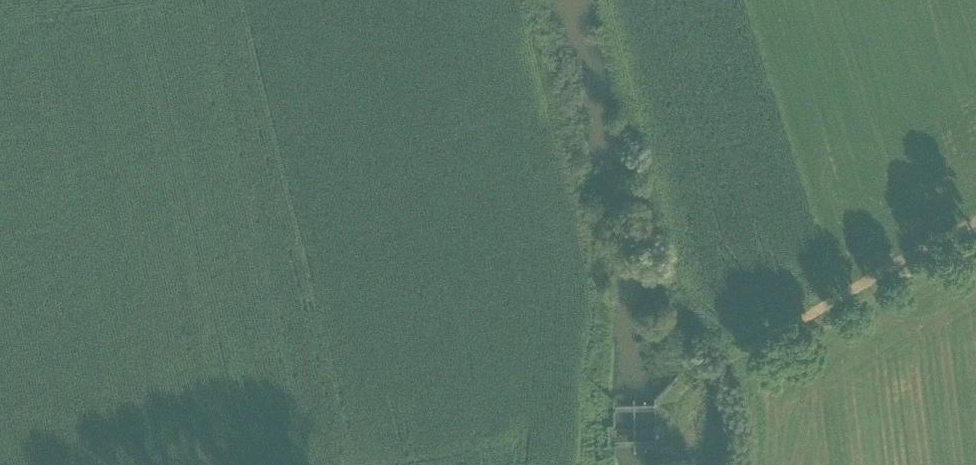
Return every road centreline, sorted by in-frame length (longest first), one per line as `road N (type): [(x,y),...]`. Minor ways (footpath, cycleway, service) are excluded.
road 1 (unclassified): [(734,362),(975,222)]

